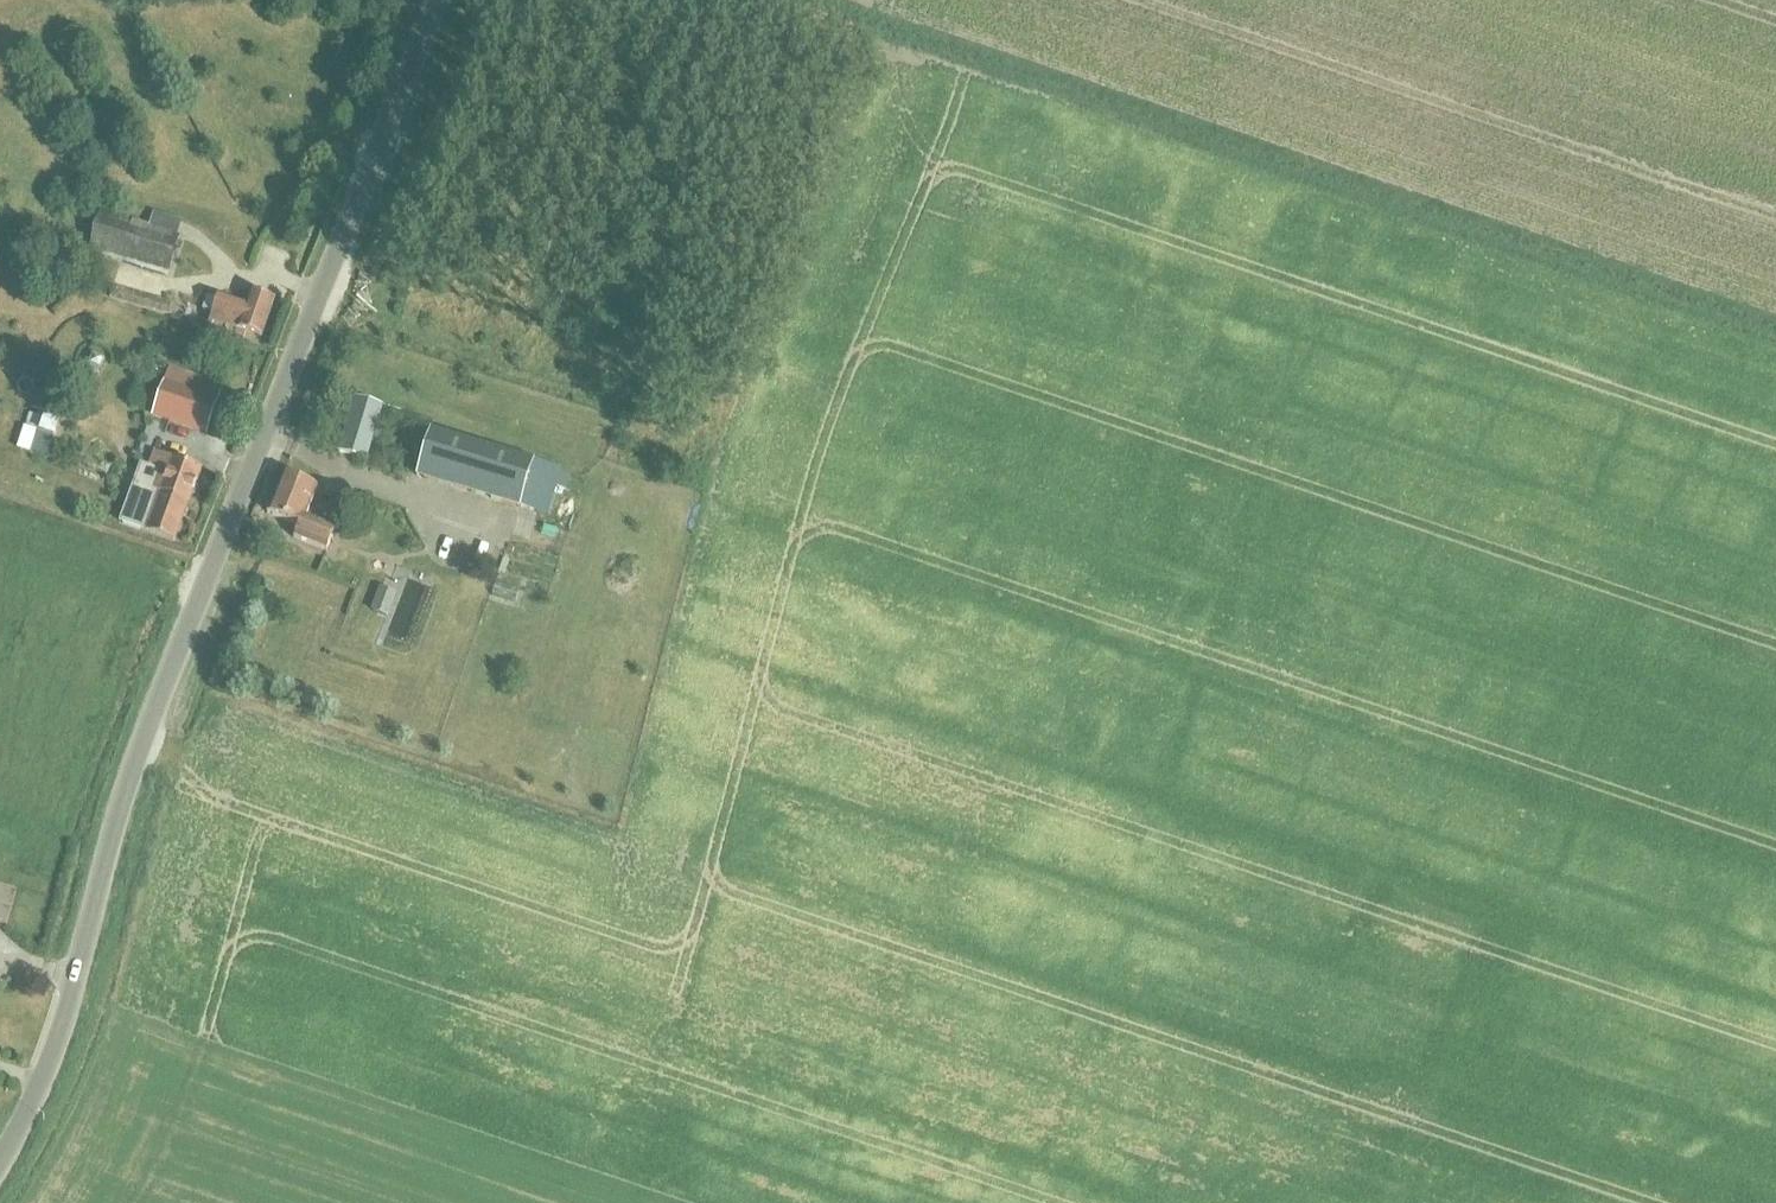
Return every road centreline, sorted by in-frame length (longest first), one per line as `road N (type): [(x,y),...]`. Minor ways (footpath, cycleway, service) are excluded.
road 1 (unclassified): [(0,1164),(55,1052),(143,745),(438,0)]

